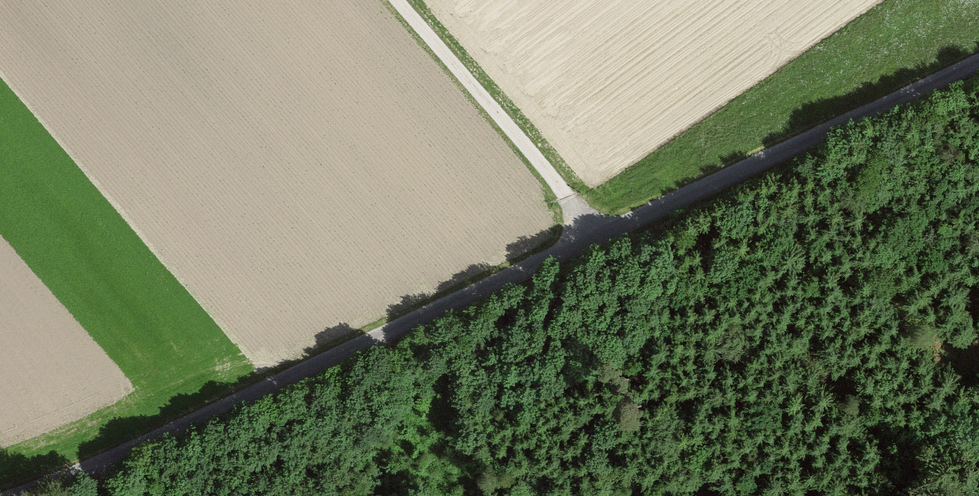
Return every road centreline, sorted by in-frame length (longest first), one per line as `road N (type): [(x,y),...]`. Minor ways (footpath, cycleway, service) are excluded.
road 1 (track): [(978,62),(104,464),(10,495)]
road 2 (track): [(393,0),(600,236)]

